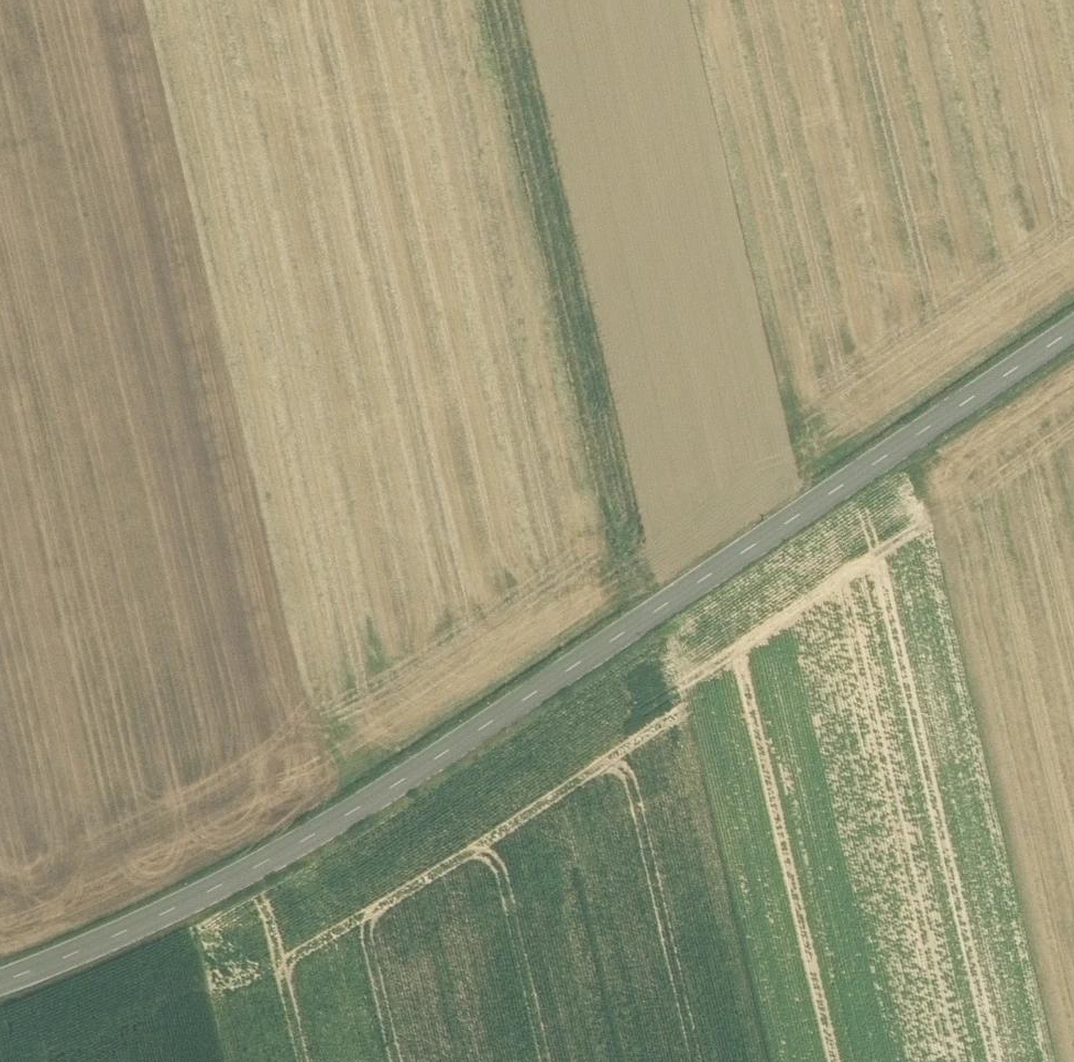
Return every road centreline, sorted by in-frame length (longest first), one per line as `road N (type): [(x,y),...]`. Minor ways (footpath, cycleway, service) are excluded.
road 1 (secondary): [(1073,330),(350,818),(168,914),(0,982)]

